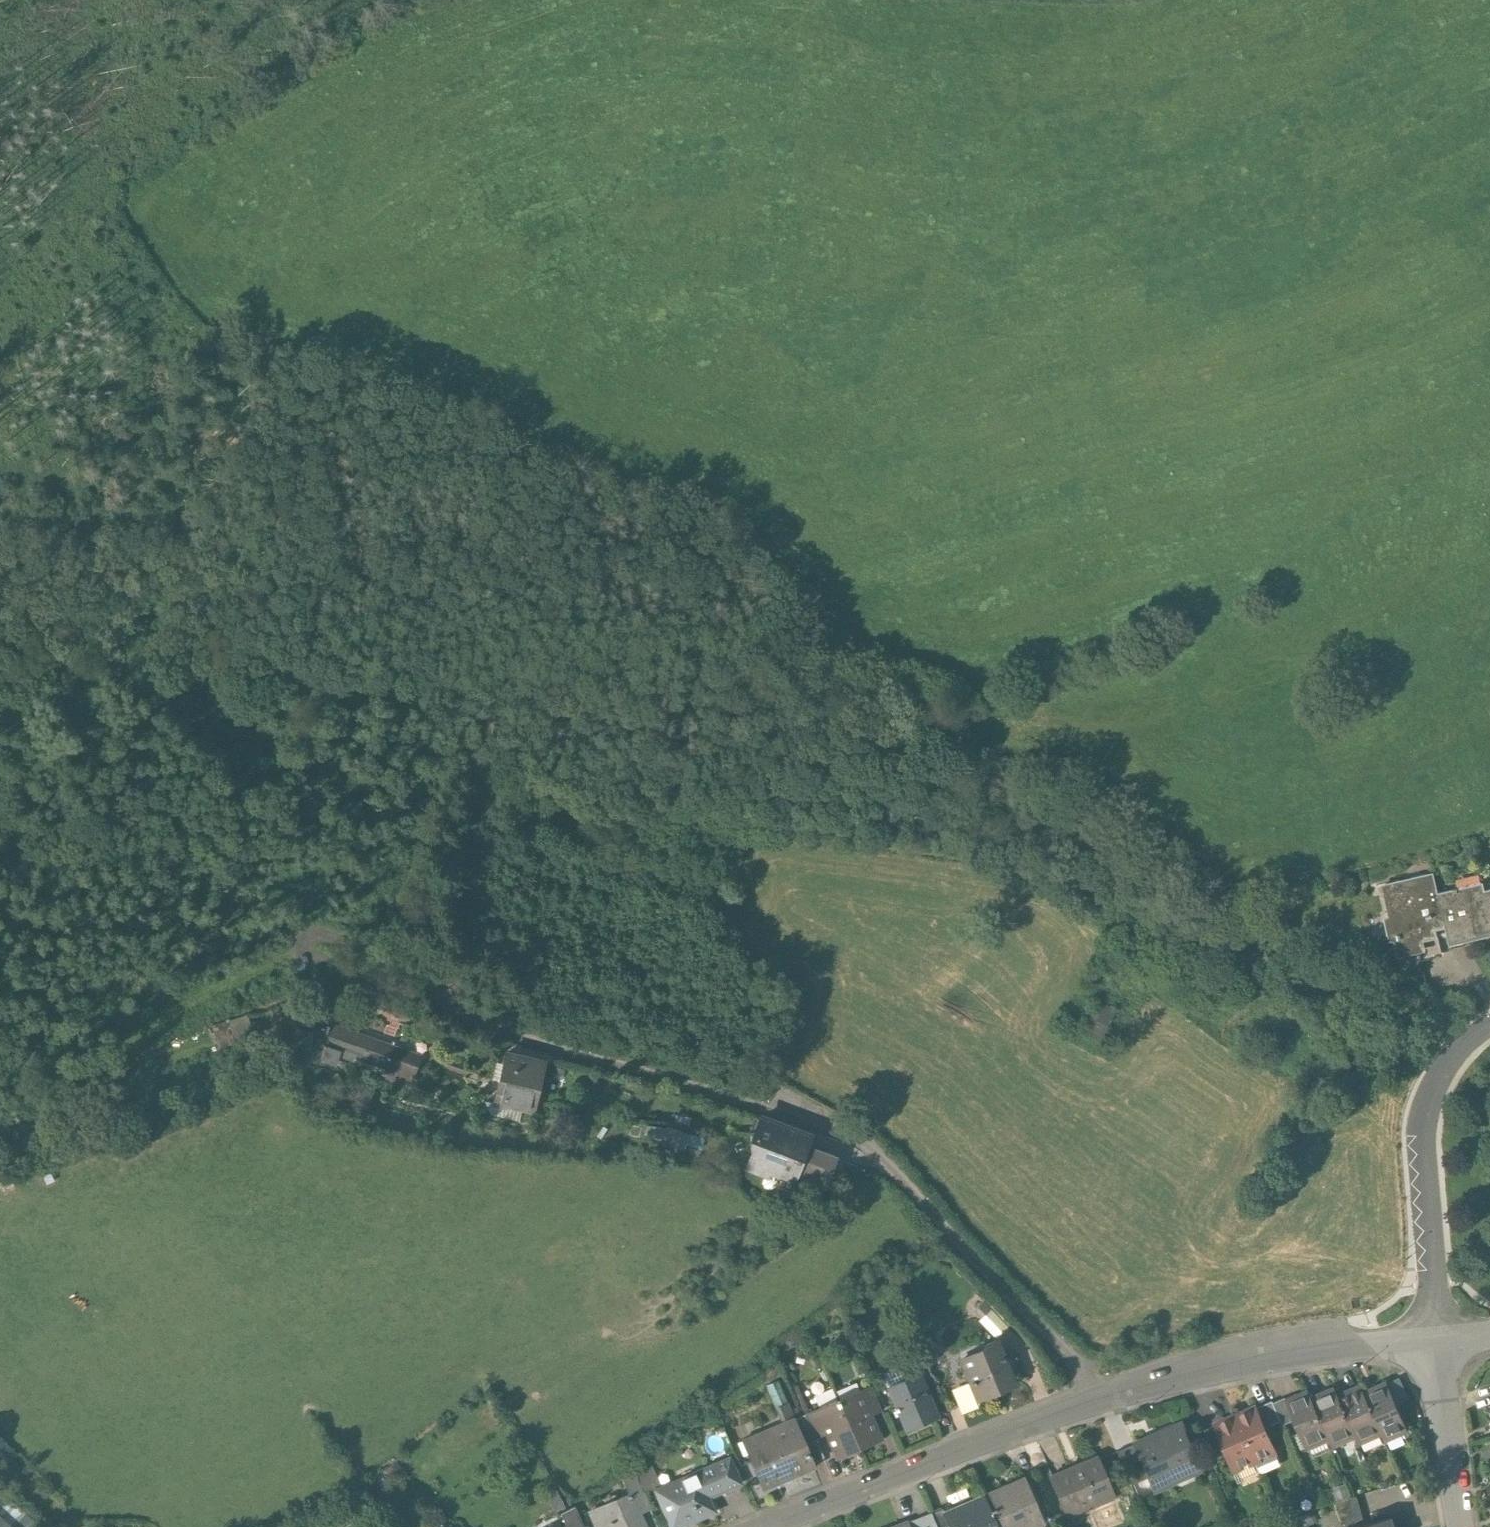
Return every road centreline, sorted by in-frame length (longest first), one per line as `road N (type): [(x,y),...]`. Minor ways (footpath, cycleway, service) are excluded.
road 1 (residential): [(513,1037),(833,1130),(879,1158),(1107,1397)]
road 2 (track): [(0,848),(78,835),(147,859),(311,938),(399,964),(513,1037)]
road 3 (residential): [(768,1526),(1107,1397)]
road 4 (residential): [(1430,1338),(1428,1138),(1436,1088),(1466,1041),(1489,1023)]
road 5 (residential): [(1107,1397),(1272,1357),(1430,1338)]
road 6 (residential): [(1430,1338),(1460,1526)]

